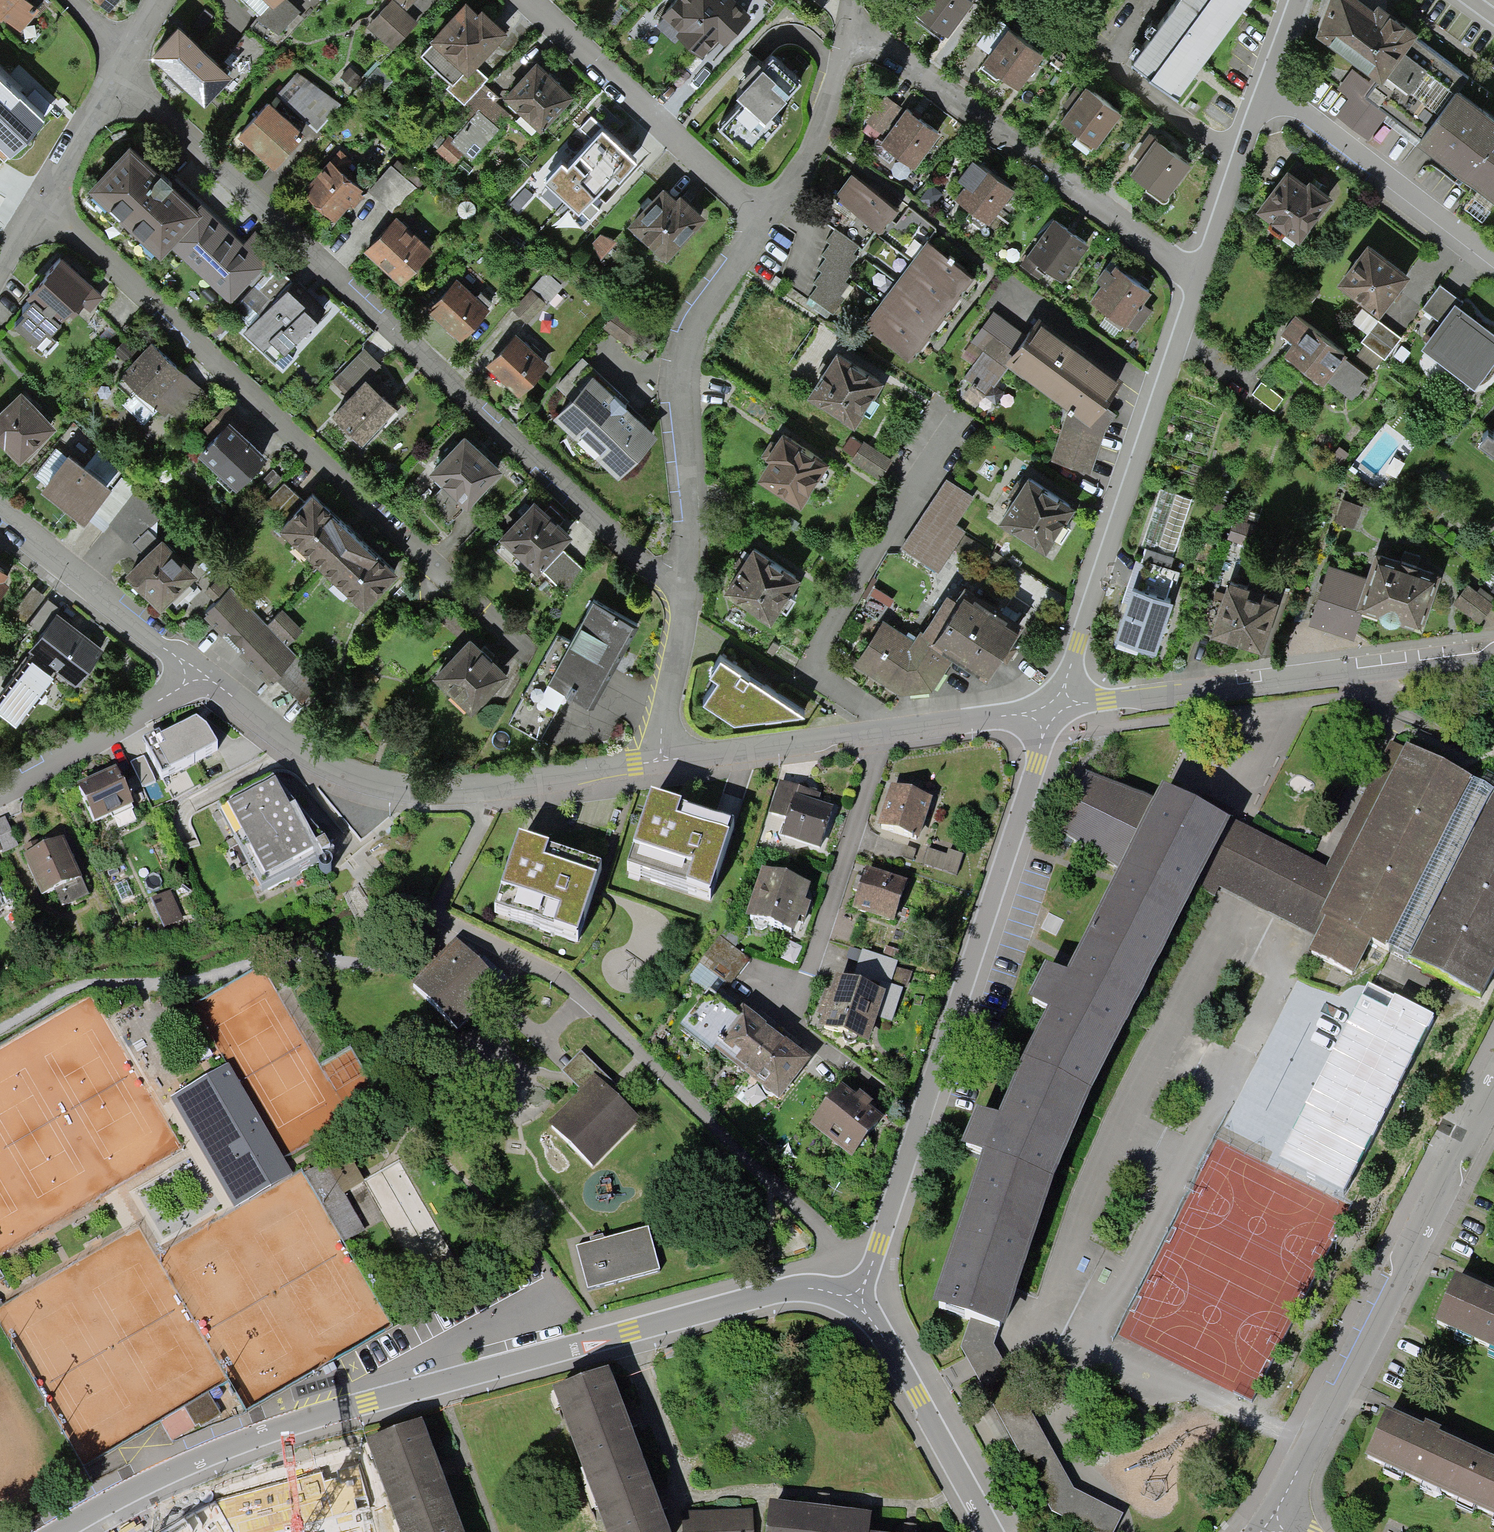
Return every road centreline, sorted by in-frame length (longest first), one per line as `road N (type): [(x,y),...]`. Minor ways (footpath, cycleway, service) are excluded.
road 1 (residential): [(858,1300),(806,1289),(397,1392),(209,1453),(56,1531)]
road 2 (residential): [(121,59),(150,99),(652,570),(687,586)]
road 3 (residential): [(1053,707),(926,1117),(858,1300)]
road 4 (residential): [(43,204),(70,217),(458,584)]
road 5 (residential): [(195,669),(318,760),(386,782),(501,792),(659,763)]
road 6 (residential): [(1493,1082),(1269,1525)]
road 7 (residential): [(1201,273),(1053,707)]
road 8 (residential): [(1053,707),(1493,651)]
road 9 (residential): [(1201,273),(849,20)]
road 10 (residential): [(765,213),(682,340),(687,586)]
road 11 (residential): [(960,418),(810,667),(888,726)]
road 12 (residential): [(888,726),(790,1031),(825,1061)]
road 13 (residential): [(531,0),(765,213)]
road 14 (residential): [(1493,260),(1267,93)]
road 15 (residential): [(858,1300),(988,1531)]
road 16 (residential): [(0,514),(195,669)]
road 17 (residential): [(659,763),(888,726)]
road 18 (residential): [(195,669),(159,701),(0,785)]
road 19 (residential): [(849,20),(819,129),(765,213)]
road 20 (residential): [(1267,93),(1201,273)]
road 21 (residential): [(687,586),(659,763)]
road 22 (residential): [(888,726),(1053,707)]
road 23 (residential): [(121,59),(43,204)]

